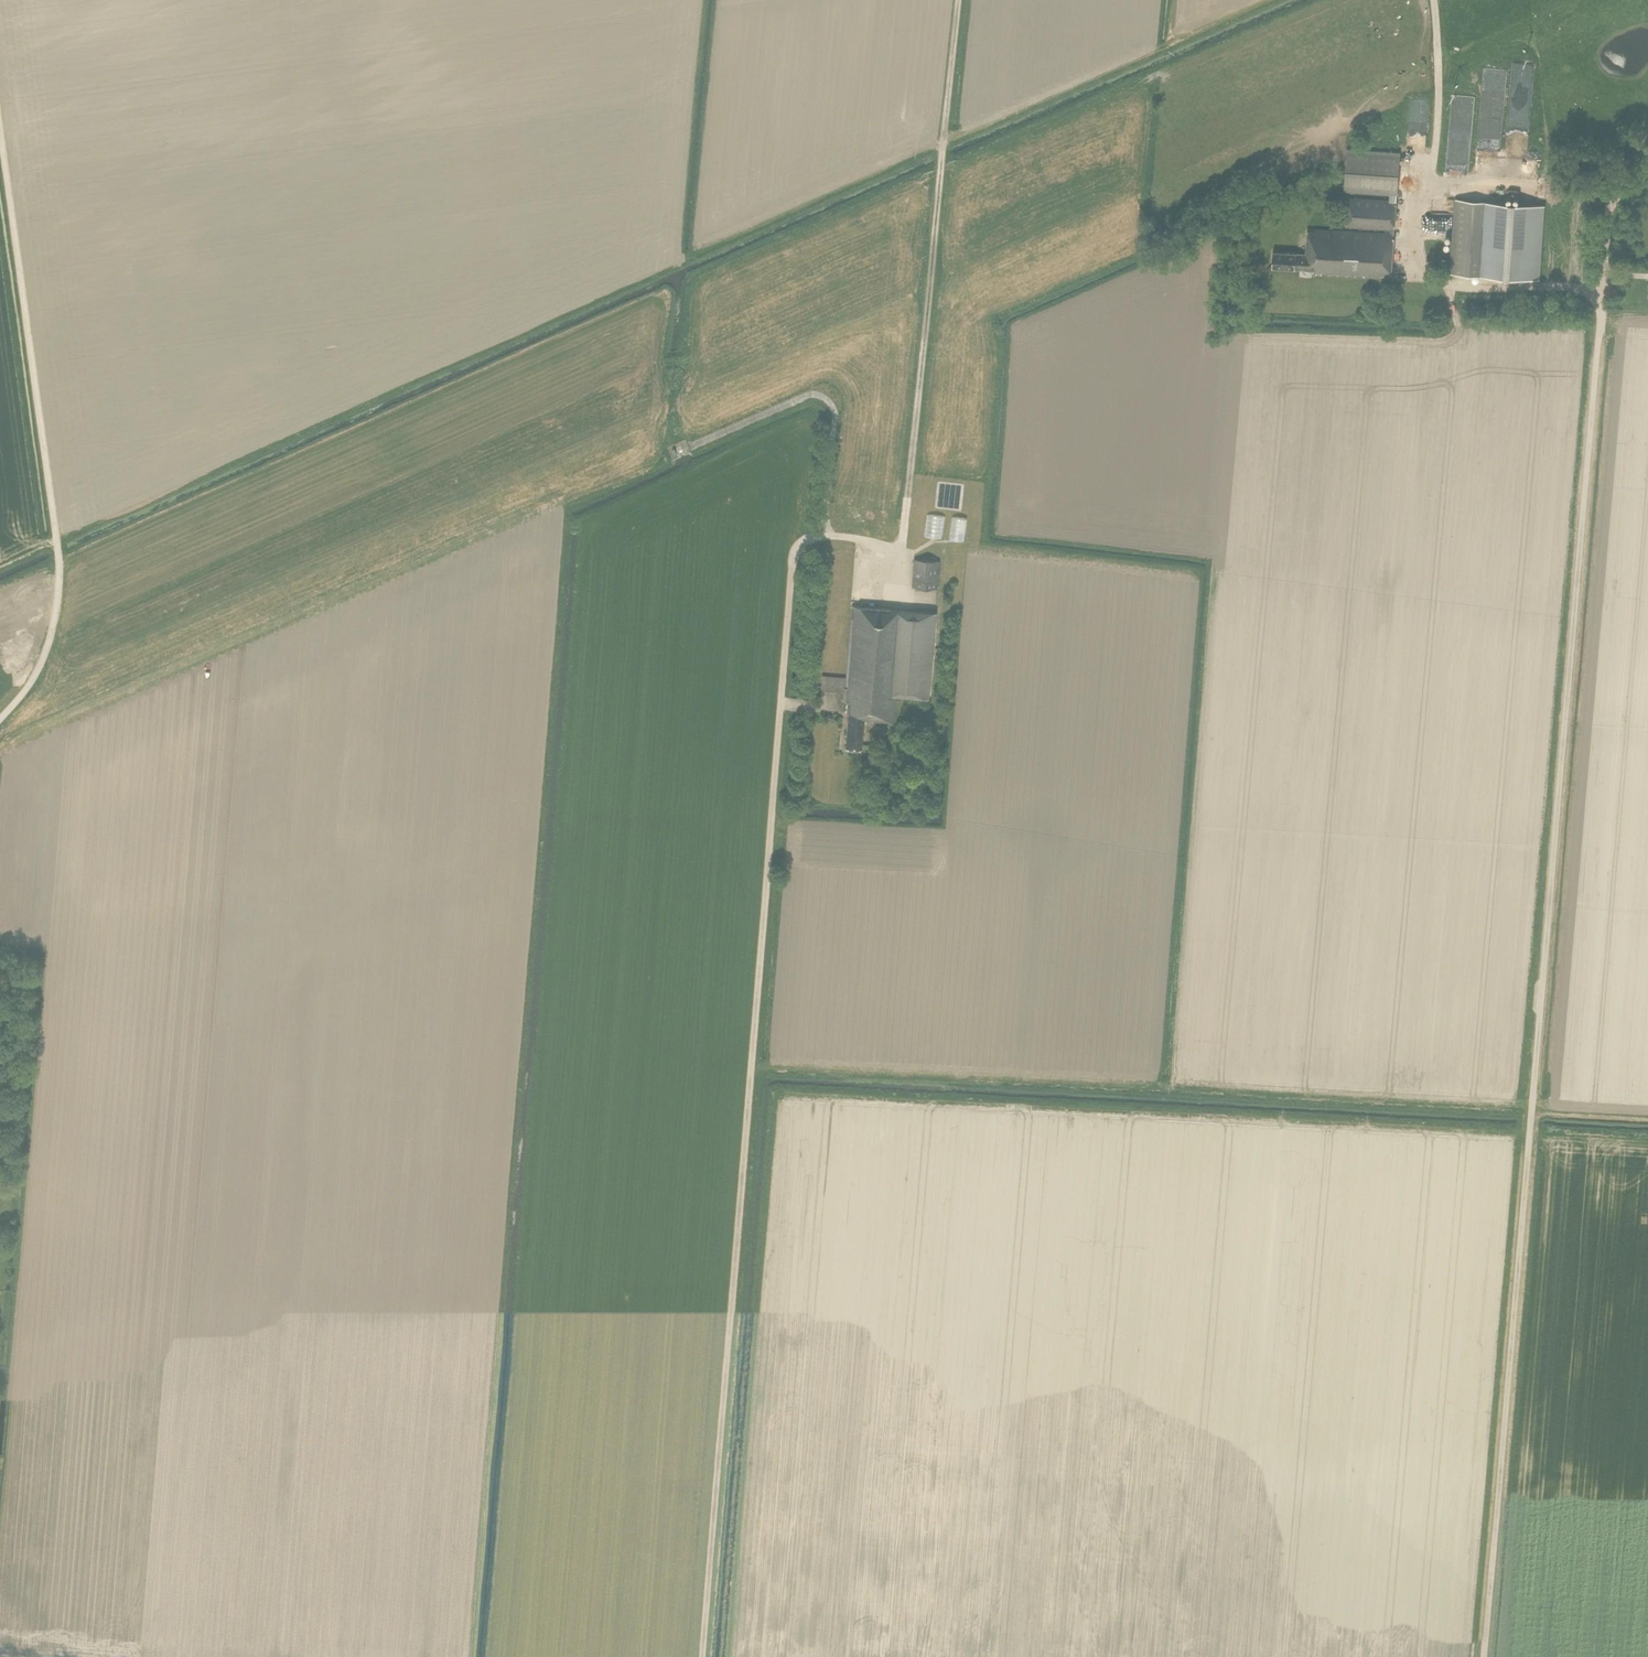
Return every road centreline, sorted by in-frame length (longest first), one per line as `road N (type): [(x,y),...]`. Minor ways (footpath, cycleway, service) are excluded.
road 1 (track): [(0,724),(34,680),(56,579),(0,154)]

